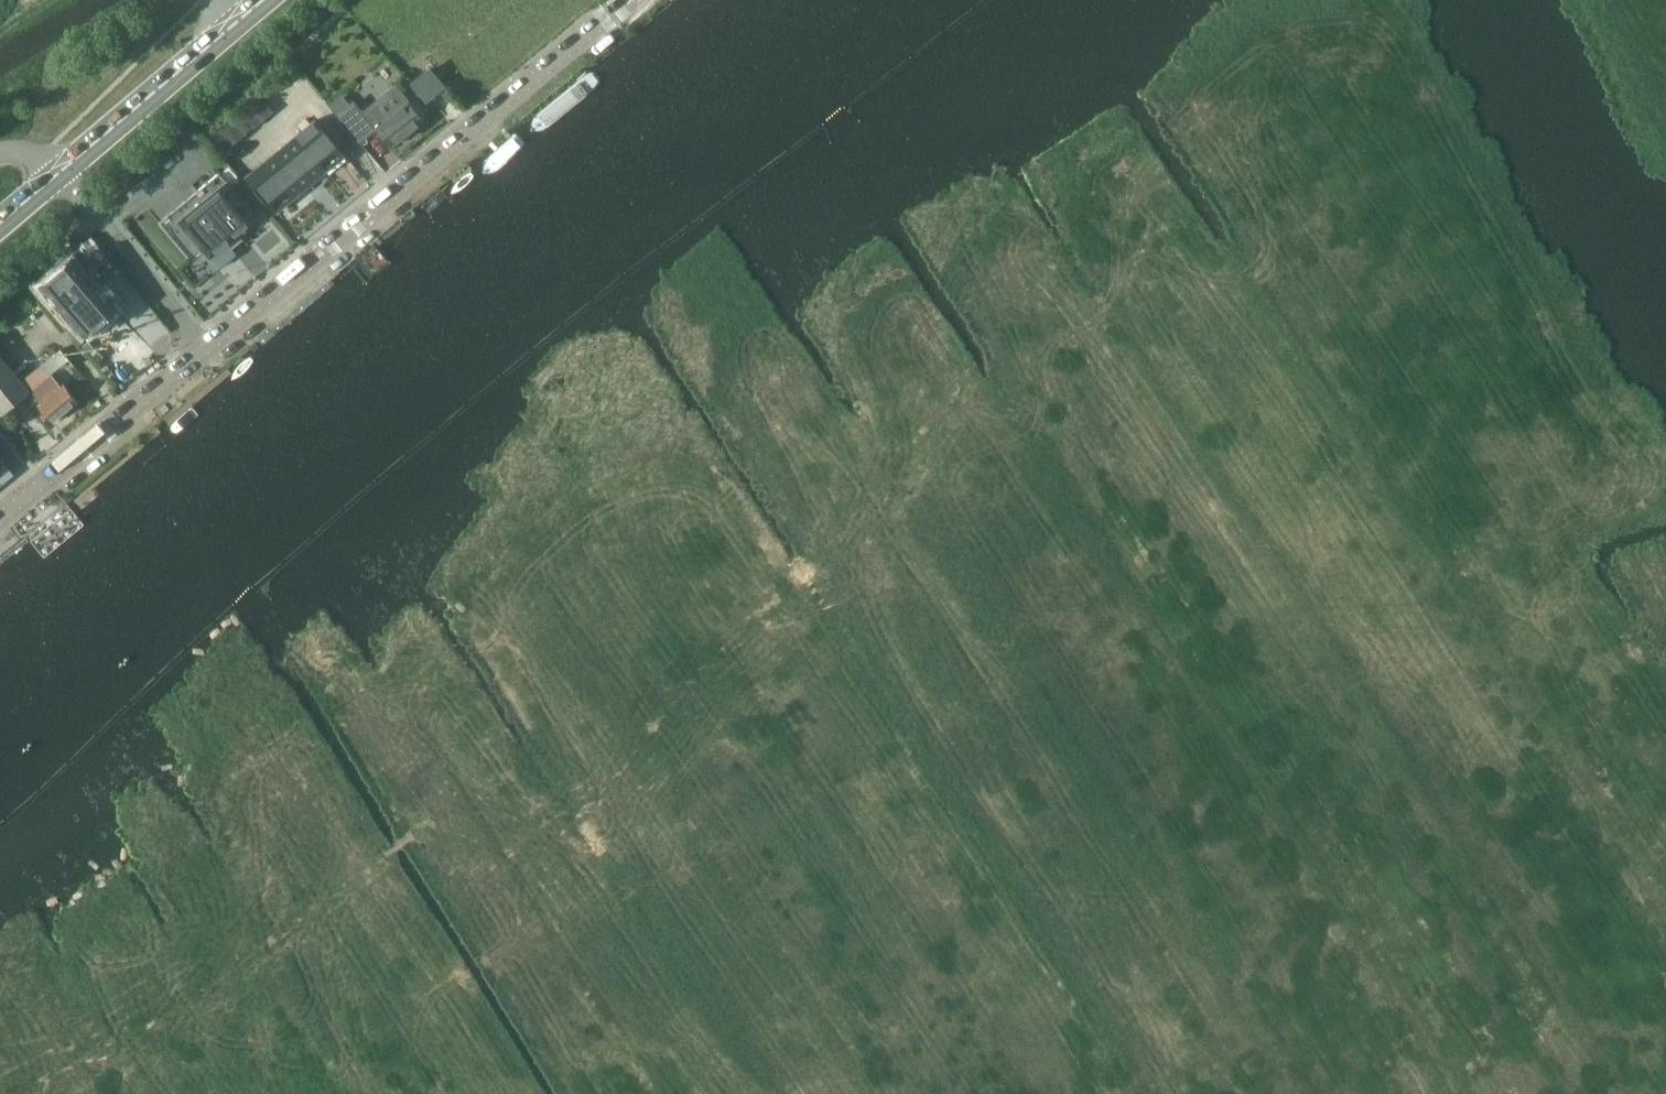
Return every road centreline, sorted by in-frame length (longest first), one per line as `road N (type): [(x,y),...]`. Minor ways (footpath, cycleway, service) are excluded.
road 1 (tertiary): [(209,346),(629,0)]
road 2 (tertiary): [(0,517),(209,346)]
road 3 (secondary): [(61,172),(263,0)]
road 4 (unclassified): [(209,346),(61,172)]

